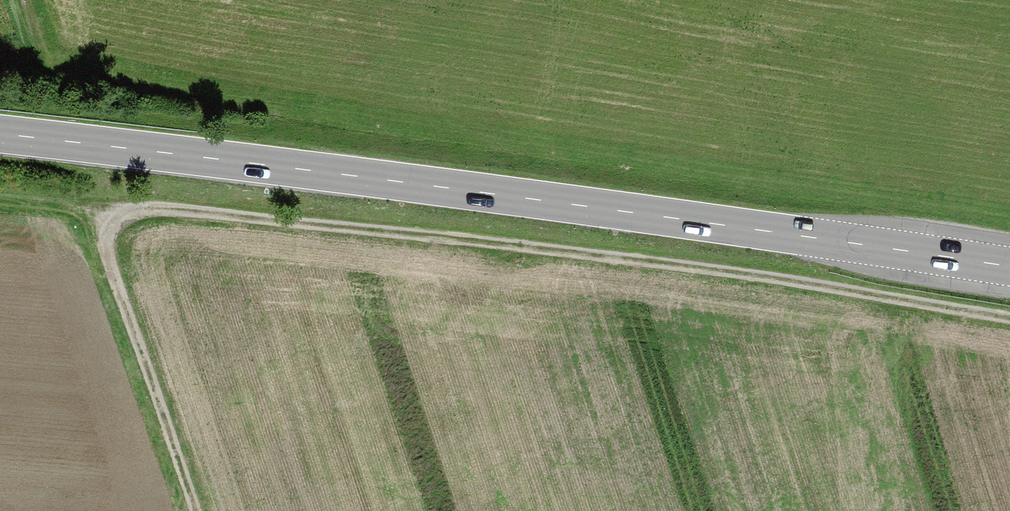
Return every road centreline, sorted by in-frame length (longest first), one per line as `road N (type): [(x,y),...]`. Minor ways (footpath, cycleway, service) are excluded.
road 1 (track): [(200,510),(117,252),(114,230),(128,215),(259,220),(1009,321)]
road 2 (track): [(0,60),(1009,218)]
road 3 (primary): [(1009,271),(0,134)]

